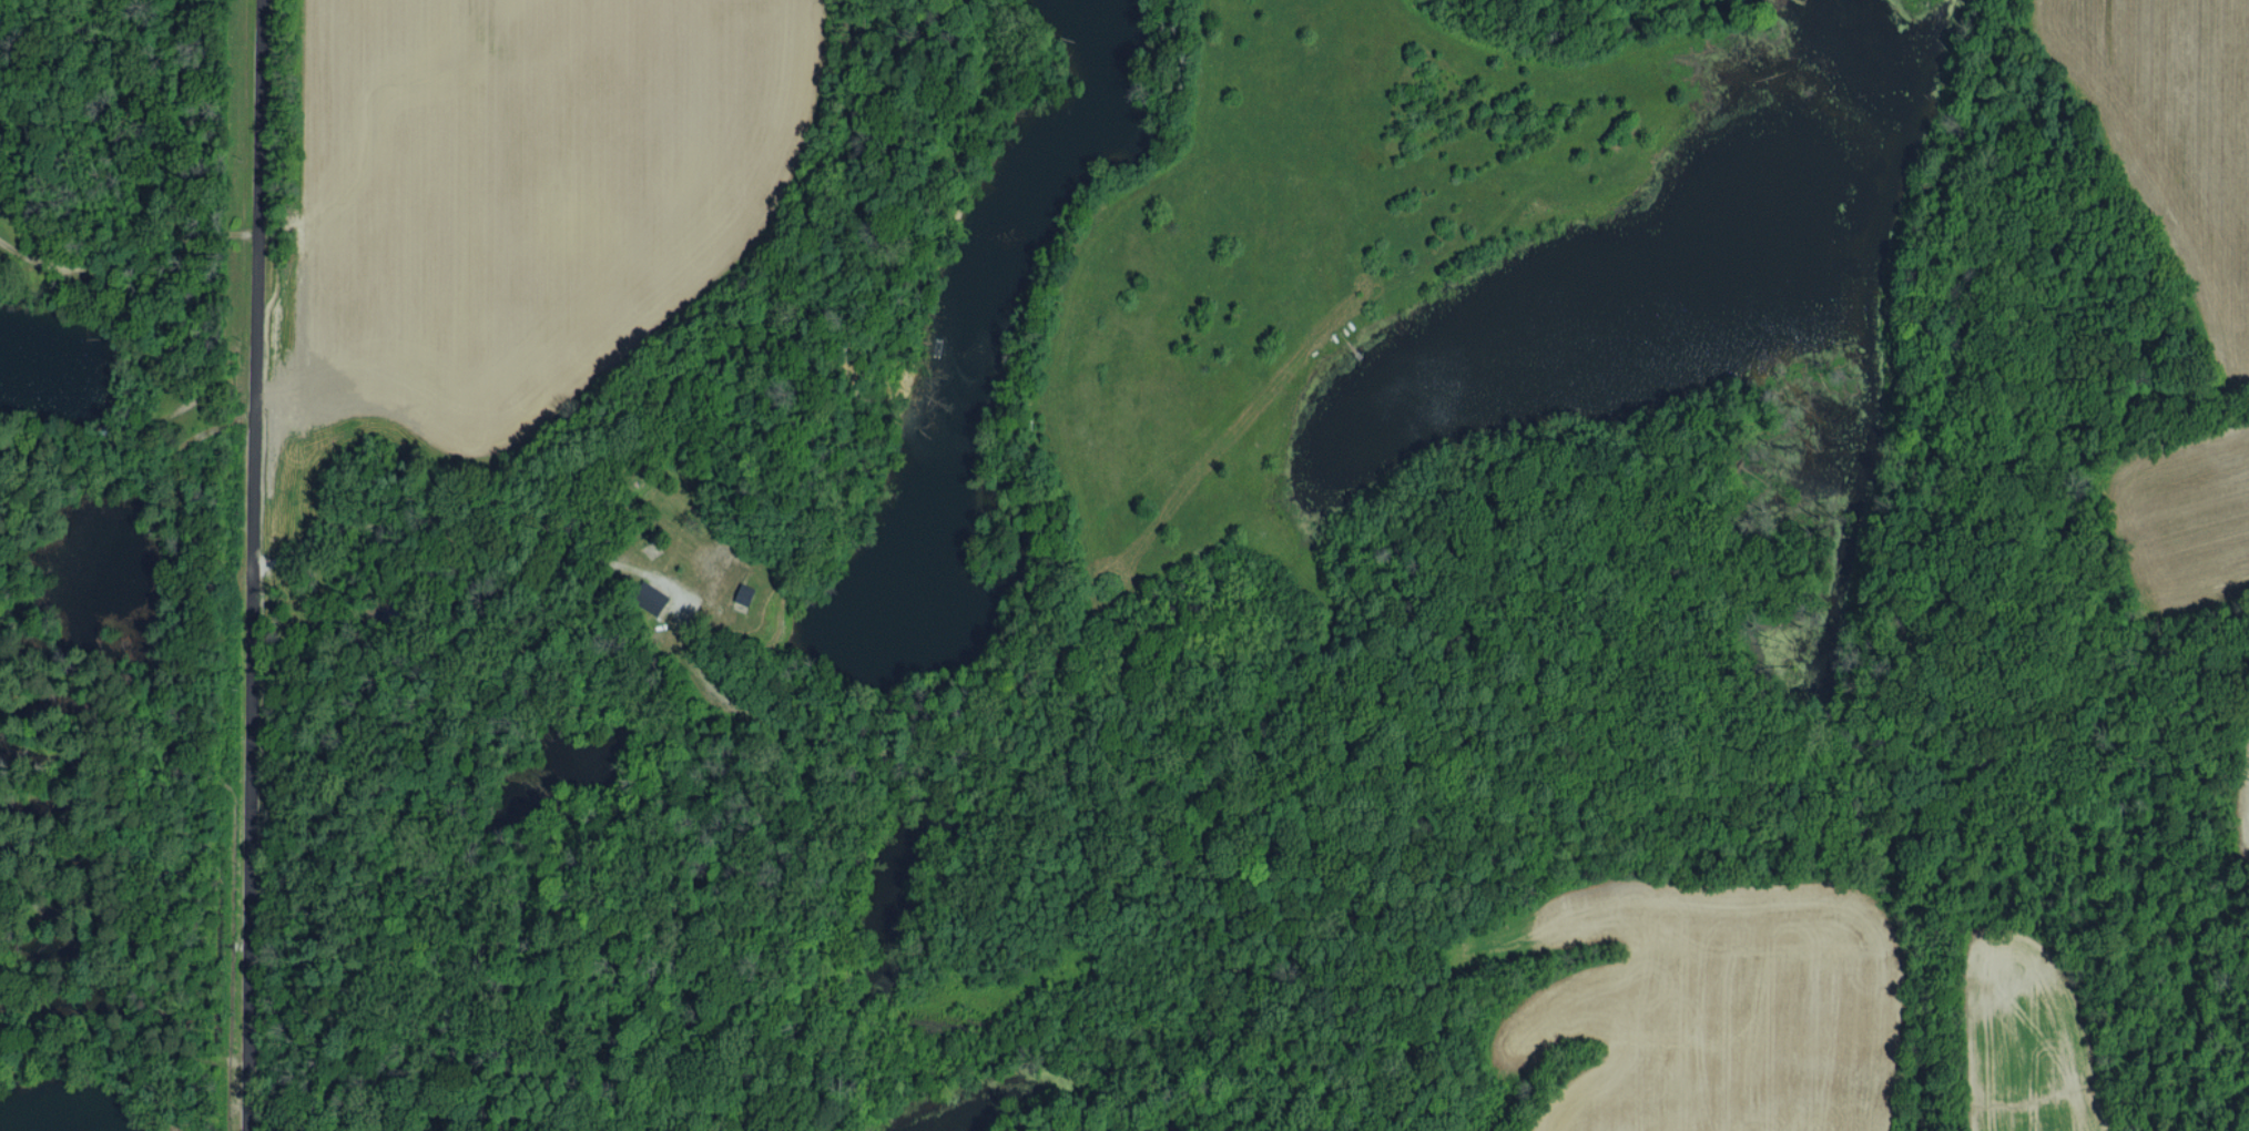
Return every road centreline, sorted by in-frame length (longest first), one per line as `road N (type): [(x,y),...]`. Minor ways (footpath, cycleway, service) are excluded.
road 1 (residential): [(248,1130),(260,0)]

